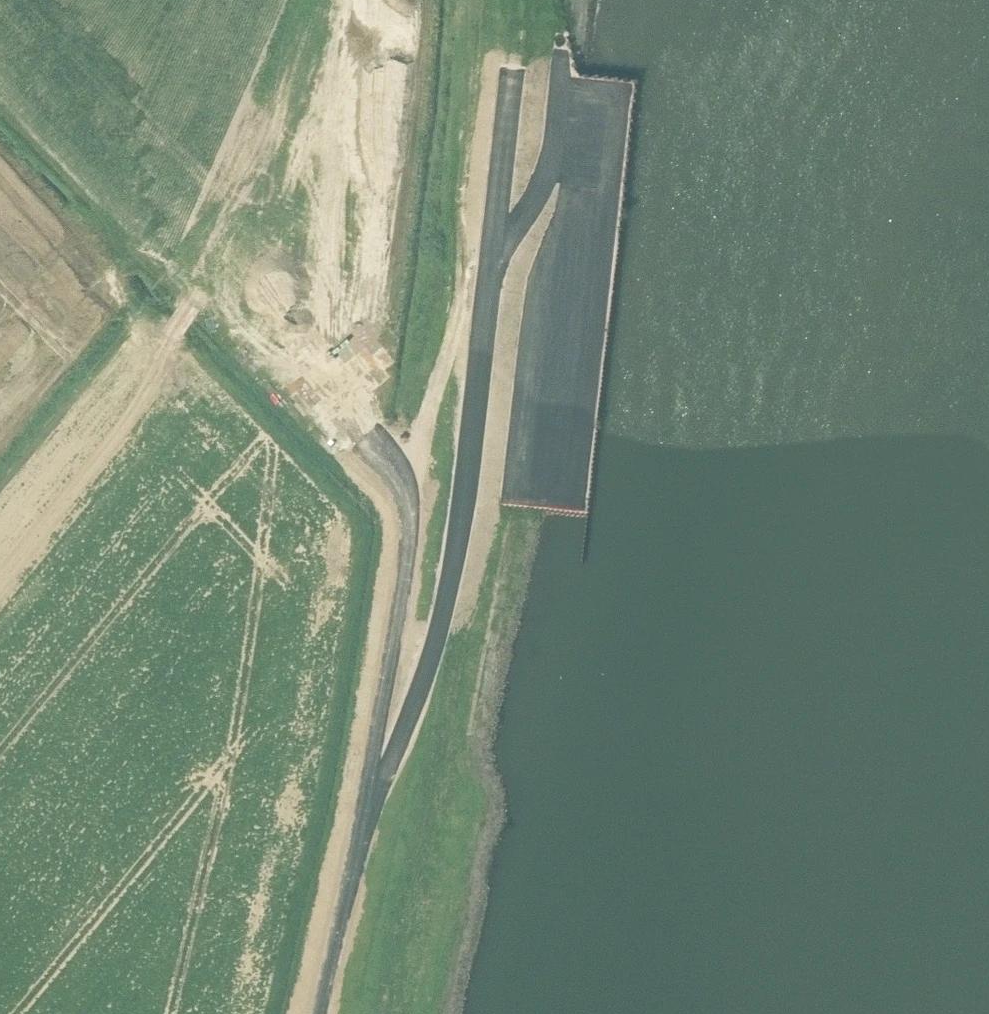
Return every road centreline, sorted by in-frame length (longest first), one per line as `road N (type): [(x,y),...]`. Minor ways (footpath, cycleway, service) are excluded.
road 1 (track): [(311,1013),(386,687),(426,423),(462,295),(477,0)]

